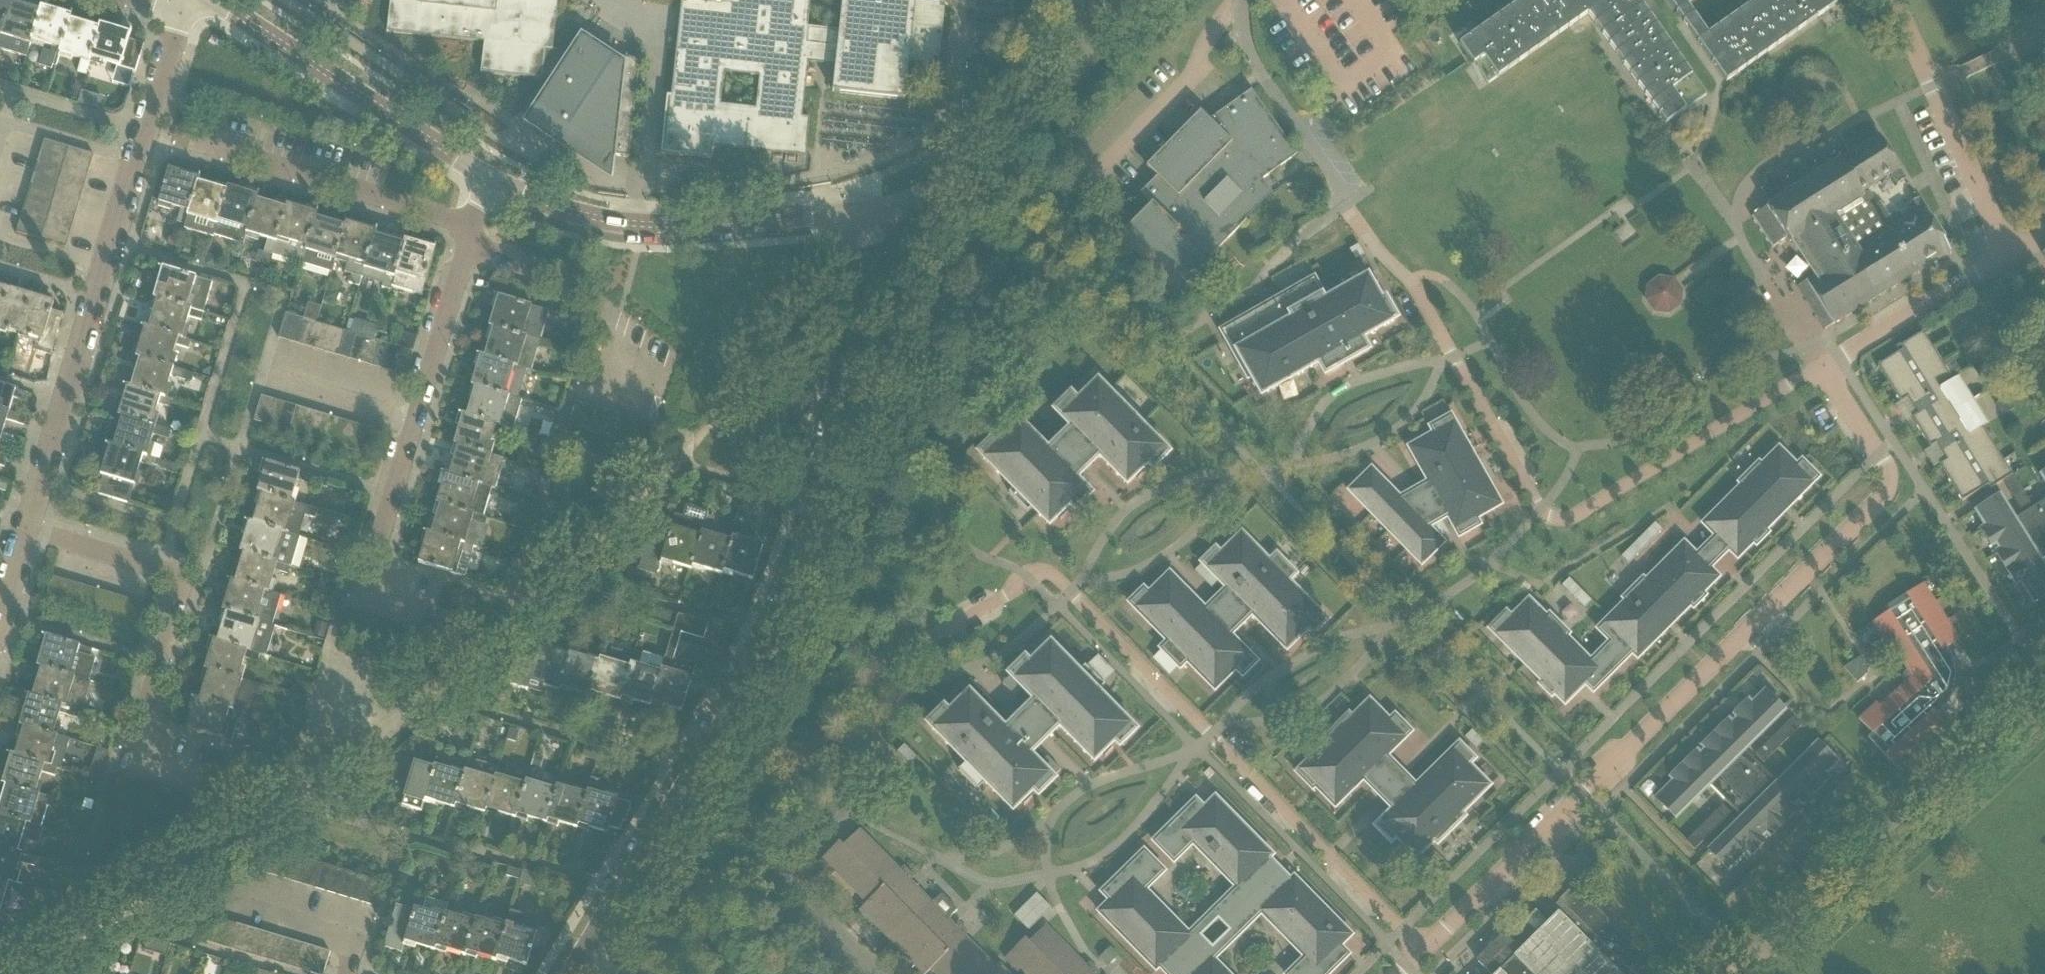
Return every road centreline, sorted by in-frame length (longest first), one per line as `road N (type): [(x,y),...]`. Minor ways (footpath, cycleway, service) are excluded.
road 1 (residential): [(1423,949),(1058,578),(1040,573),(874,669),(828,715),(742,848)]
road 2 (residential): [(1823,364),(1572,516),(1542,513),(1413,285),(1370,242),(1346,205),(1346,187),(1243,45),(1246,0)]
road 3 (tertiary): [(571,973),(768,638),(819,506),(841,402),(847,218)]
road 4 (residential): [(1423,949),(1887,491),(1890,474),(1823,364)]
road 5 (unclassified): [(428,600),(370,579),(470,233)]
road 6 (residential): [(2044,689),(1746,961)]
road 7 (residential): [(195,752),(161,743),(147,730),(177,577),(26,527)]
road 8 (tertiary): [(847,218),(657,229),(595,222),(490,177)]
road 9 (unclassified): [(847,218),(893,212),(963,169),(1129,0)]
road 10 (tertiary): [(490,177),(219,0)]
road 11 (residential): [(1894,0),(2005,258)]
road 12 (unclassified): [(470,233),(211,146)]
road 13 (unclassified): [(26,527),(102,269)]
road 14 (unclassified): [(102,269),(177,14)]
road 15 (residential): [(1823,364),(2005,258)]
road 16 (residential): [(742,848),(875,973)]

